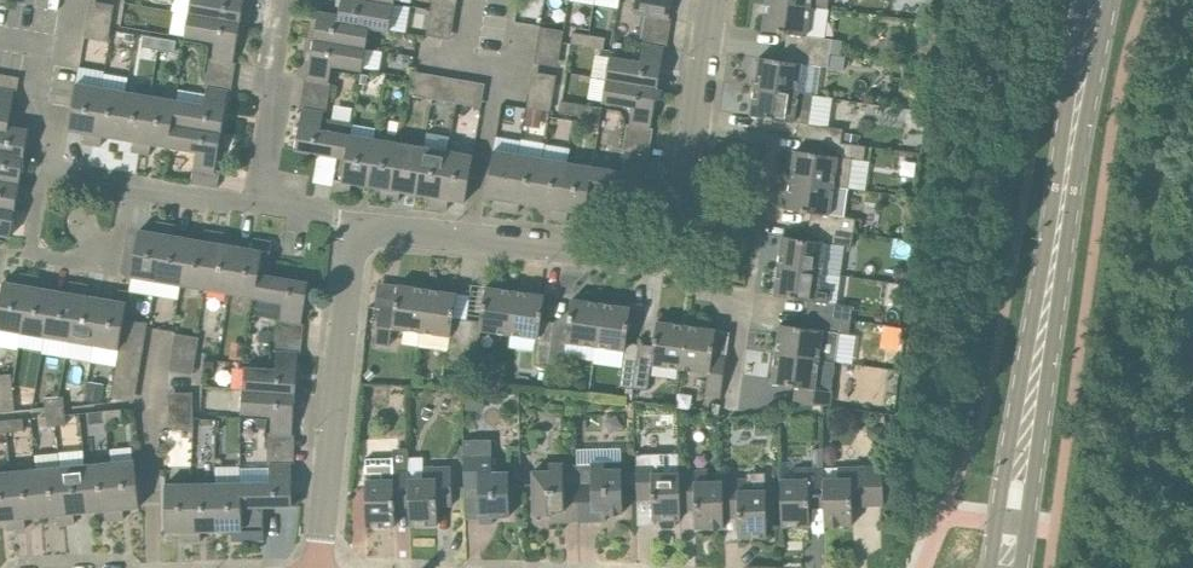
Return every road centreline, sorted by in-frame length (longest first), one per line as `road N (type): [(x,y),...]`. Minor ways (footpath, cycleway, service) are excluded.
road 1 (secondary): [(1007,567),(1097,0)]
road 2 (residential): [(319,567),(350,256),(361,232)]
road 3 (residential): [(361,232),(380,227),(629,253),(661,248)]
road 4 (residential): [(127,180),(112,267),(31,252),(46,166)]
road 5 (residential): [(661,248),(682,217),(713,0)]
road 6 (residential): [(261,203),(278,0)]
road 7 (residential): [(730,400),(741,314),(720,290),(697,286),(661,248)]
road 8 (residential): [(127,180),(261,203)]
road 9 (residential): [(49,47),(40,98),(53,131),(46,166)]

